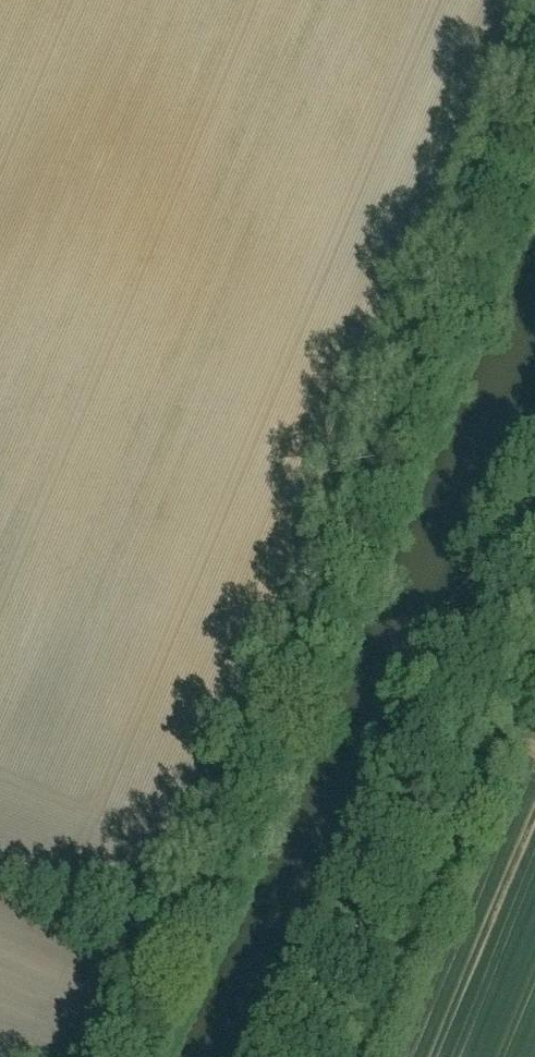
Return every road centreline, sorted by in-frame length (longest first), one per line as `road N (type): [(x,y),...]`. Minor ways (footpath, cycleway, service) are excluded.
road 1 (unclassified): [(534,513),(346,962),(298,1056)]

